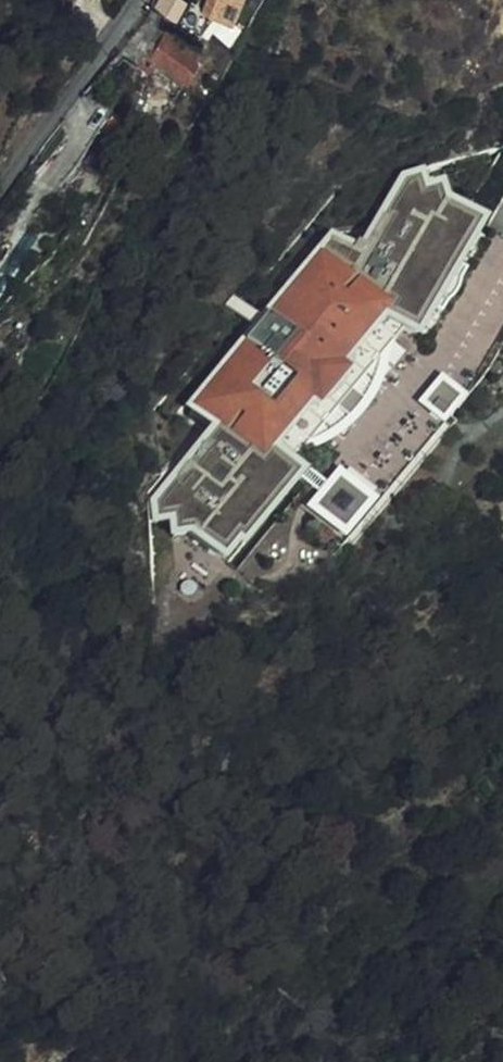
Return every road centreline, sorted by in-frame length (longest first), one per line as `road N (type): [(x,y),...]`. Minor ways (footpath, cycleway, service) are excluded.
road 1 (residential): [(140,0),(0,190)]

